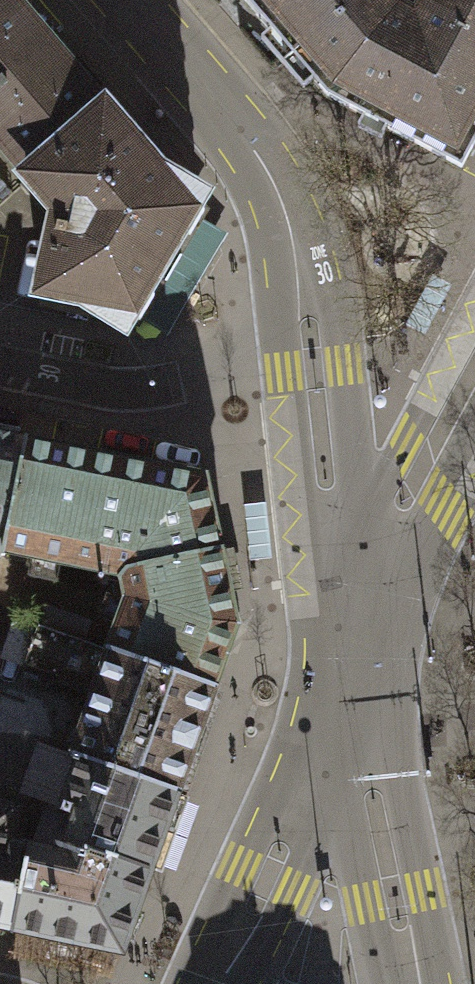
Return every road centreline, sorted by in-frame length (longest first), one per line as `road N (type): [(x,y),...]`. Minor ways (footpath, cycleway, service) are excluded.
road 1 (tertiary): [(349,663),(305,301)]
road 2 (tertiary): [(305,301),(297,249),(265,163),(135,0)]
road 3 (secondary): [(211,983),(265,882),(349,663)]
road 4 (residential): [(305,301),(222,366),(167,385),(121,388),(0,363)]
road 5 (primary): [(349,663),(414,983)]
road 6 (primary): [(349,663),(402,512),(474,371)]

